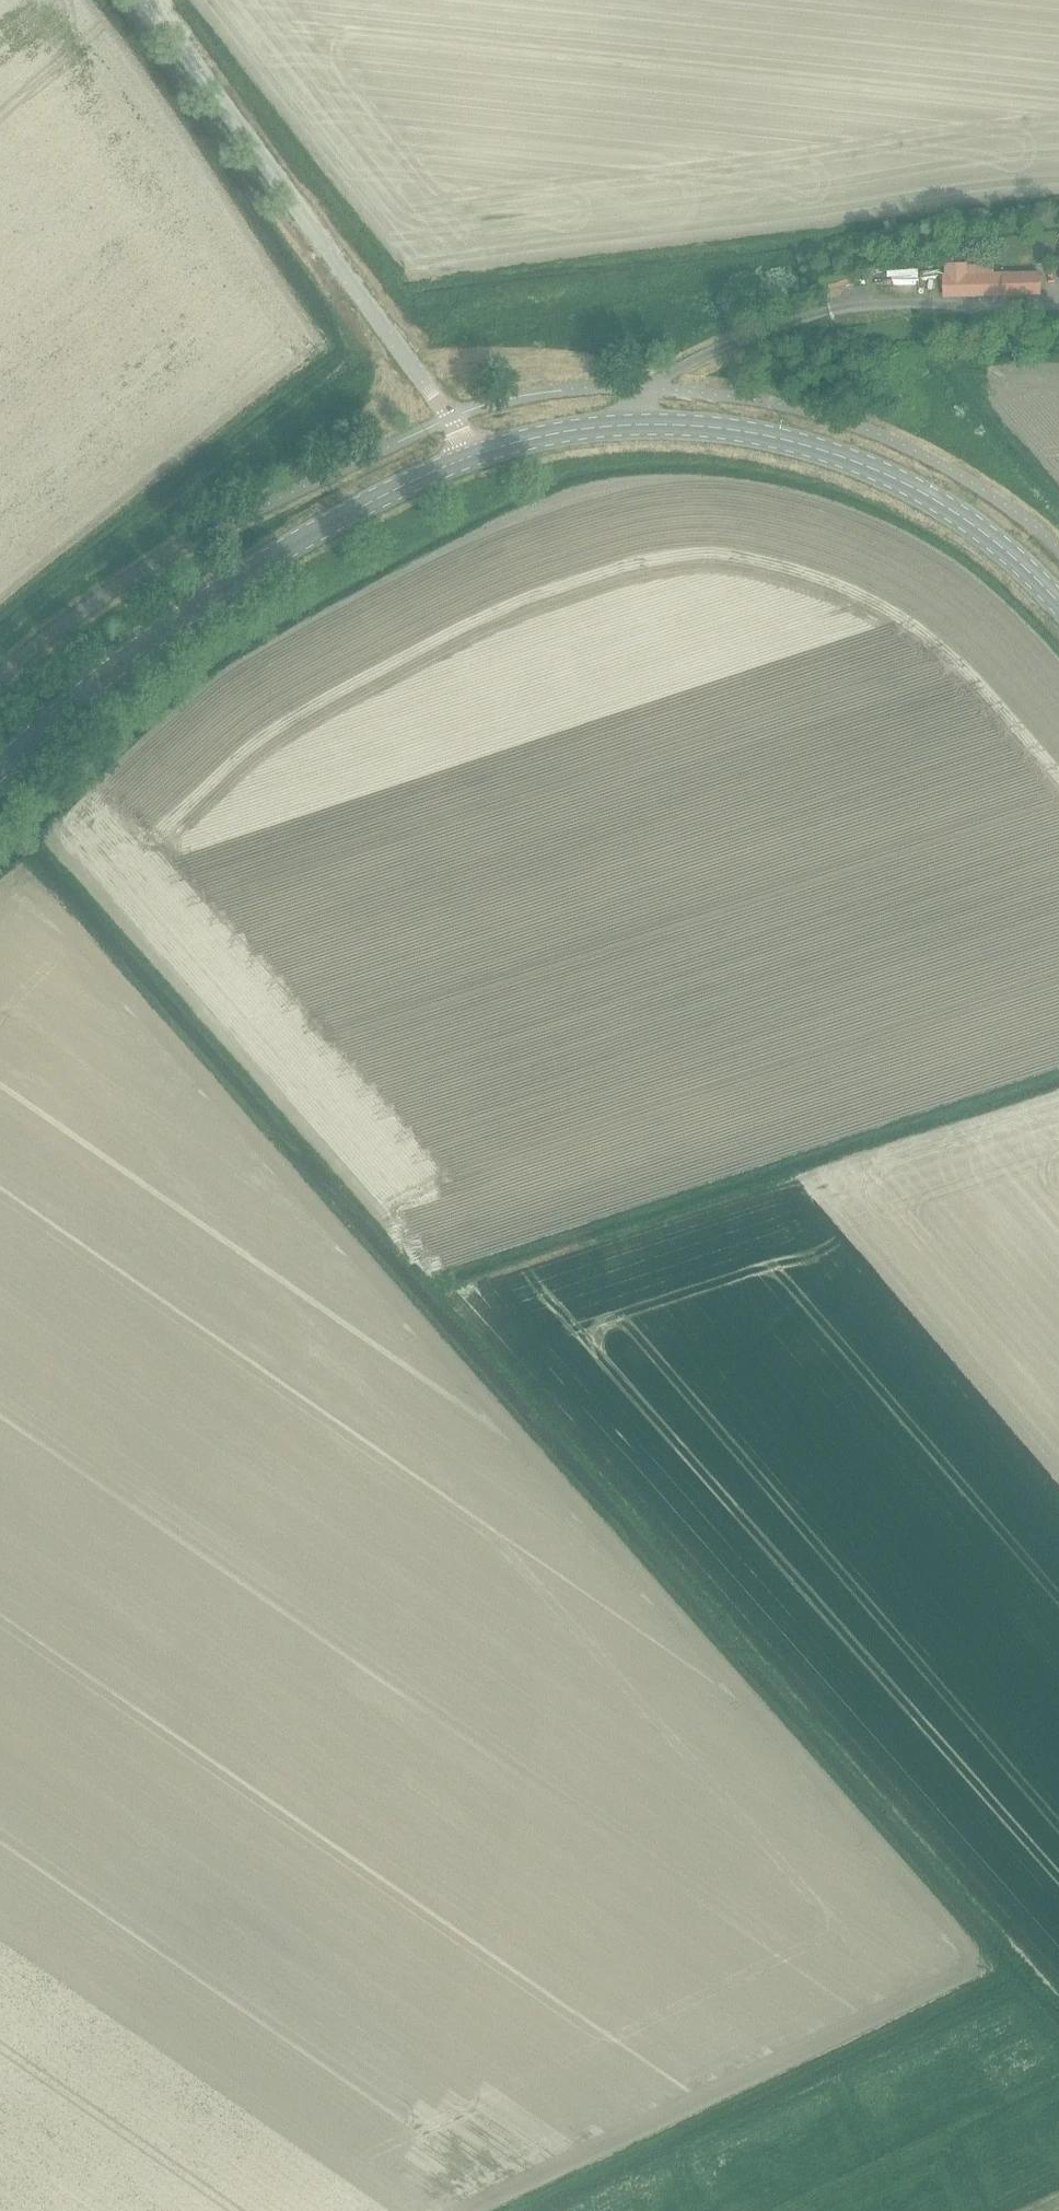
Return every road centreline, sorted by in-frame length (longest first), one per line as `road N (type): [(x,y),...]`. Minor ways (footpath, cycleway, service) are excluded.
road 1 (secondary): [(1058,604),(973,527),(902,482),(760,433),(629,425),(524,439),(470,456)]
road 2 (unclassified): [(470,456),(404,354),(136,0)]
road 3 (secondary): [(470,456),(370,501),(202,603),(0,764)]

